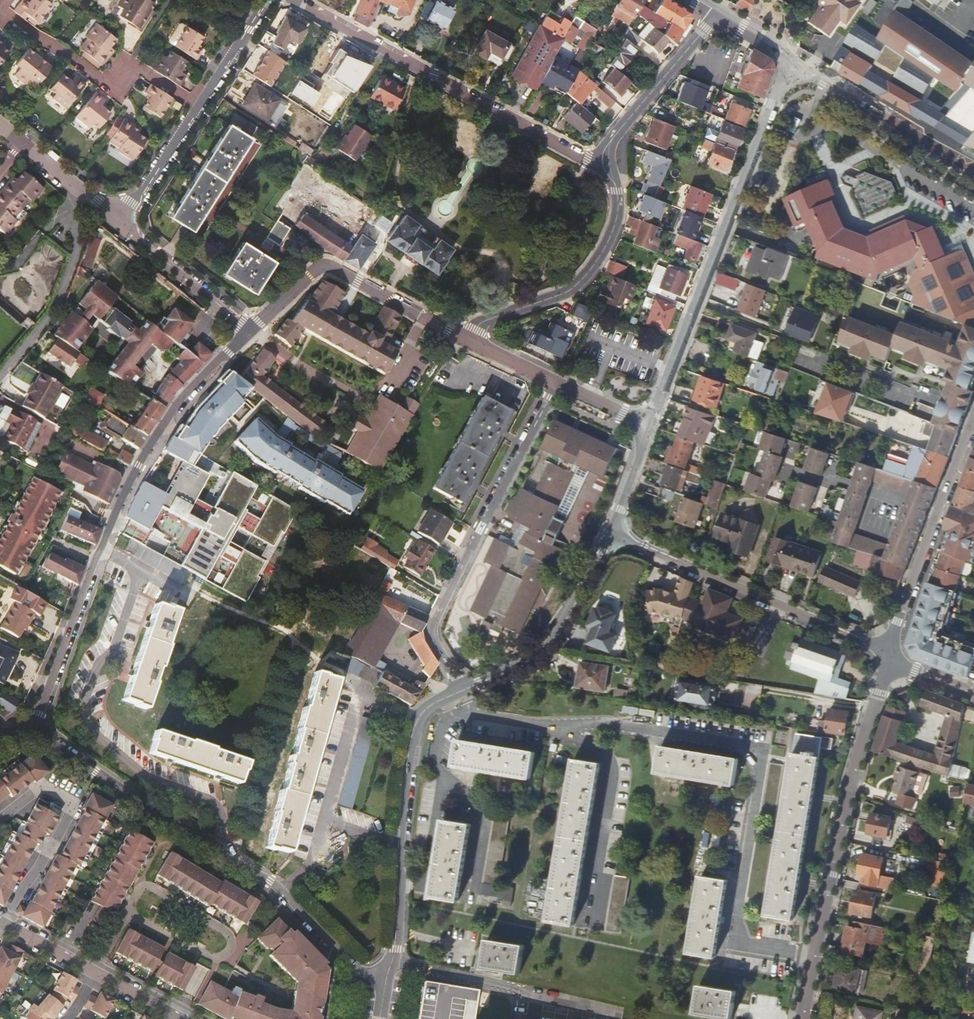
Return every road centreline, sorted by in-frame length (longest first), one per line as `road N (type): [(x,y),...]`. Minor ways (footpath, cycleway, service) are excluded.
road 1 (residential): [(249,331),(190,389),(124,492),(34,724)]
road 2 (tertiary): [(385,984),(345,957),(281,888),(94,776),(34,724)]
road 3 (tertiary): [(795,71),(750,158),(651,425)]
road 4 (tertiary): [(801,1018),(888,654)]
road 5 (residential): [(607,166),(292,0)]
road 6 (residential): [(463,689),(433,627),(557,383)]
road 7 (residential): [(463,689),(423,709),(412,735),(385,984)]
road 8 (tertiary): [(611,535),(888,654)]
road 9 (residential): [(249,331),(320,266),(471,341)]
road 10 (residential): [(471,341),(487,320),(567,294),(584,278),(615,223),(617,191),(607,166)]
road 11 (tertiary): [(888,654),(973,416)]
road 12 (residential): [(0,8),(105,85),(133,66),(199,106)]
road 13 (residential): [(1,925),(72,803),(44,785),(0,815)]
road 14 (residential): [(611,535),(549,645),(463,689)]
road 15 (residential): [(0,378),(51,315),(76,253),(78,192)]
road 16 (residential): [(128,914),(138,891),(150,887),(231,943),(211,958),(172,937)]
road 17 (tertiary): [(973,171),(795,71)]
road 18 (residential): [(607,166),(625,123),(719,12)]
road 19 (residential): [(117,226),(249,331)]
road 20 (residential): [(199,106),(117,226)]
road 21 (residential): [(268,0),(199,106)]

